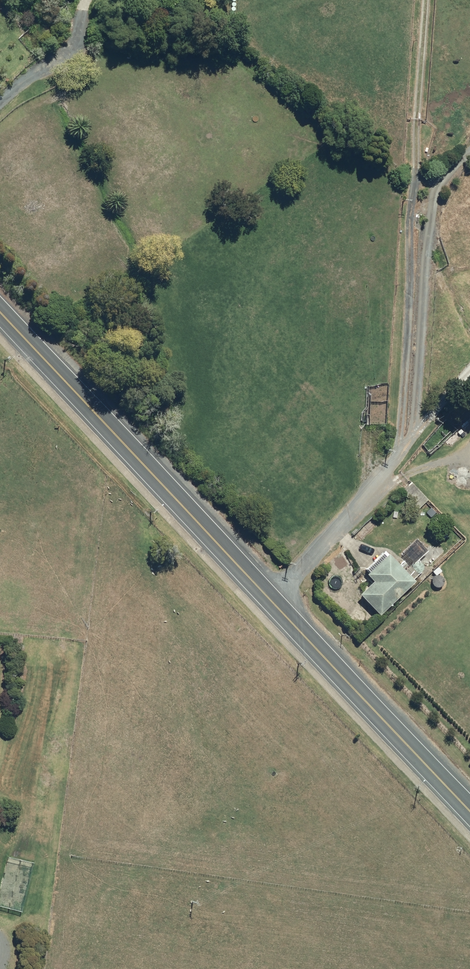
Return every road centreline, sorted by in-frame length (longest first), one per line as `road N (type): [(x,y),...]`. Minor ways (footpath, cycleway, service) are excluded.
road 1 (unclassified): [(408,181),(396,411),(384,459),(264,585)]
road 2 (secondary): [(0,308),(264,585)]
road 3 (secondary): [(264,585),(469,808)]

